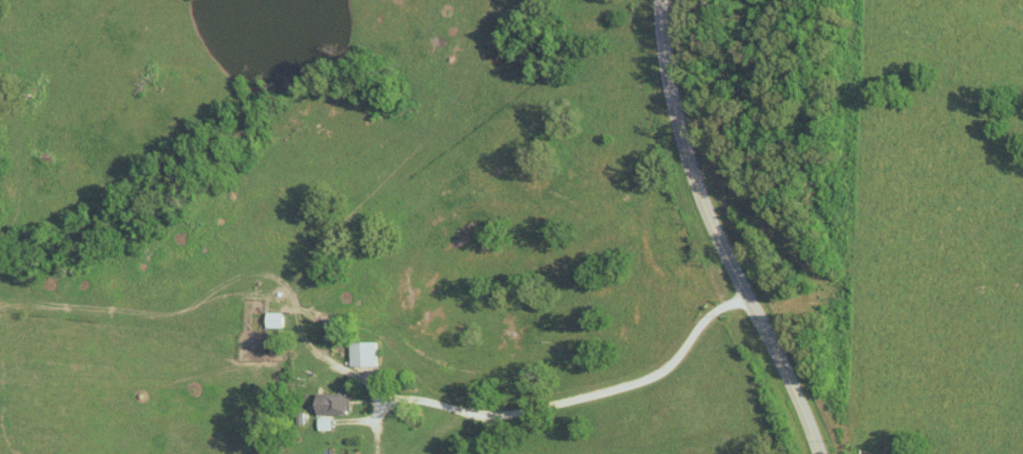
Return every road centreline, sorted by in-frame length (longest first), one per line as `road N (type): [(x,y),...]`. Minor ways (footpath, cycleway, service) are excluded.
road 1 (residential): [(822,453),(685,154),(660,0)]

